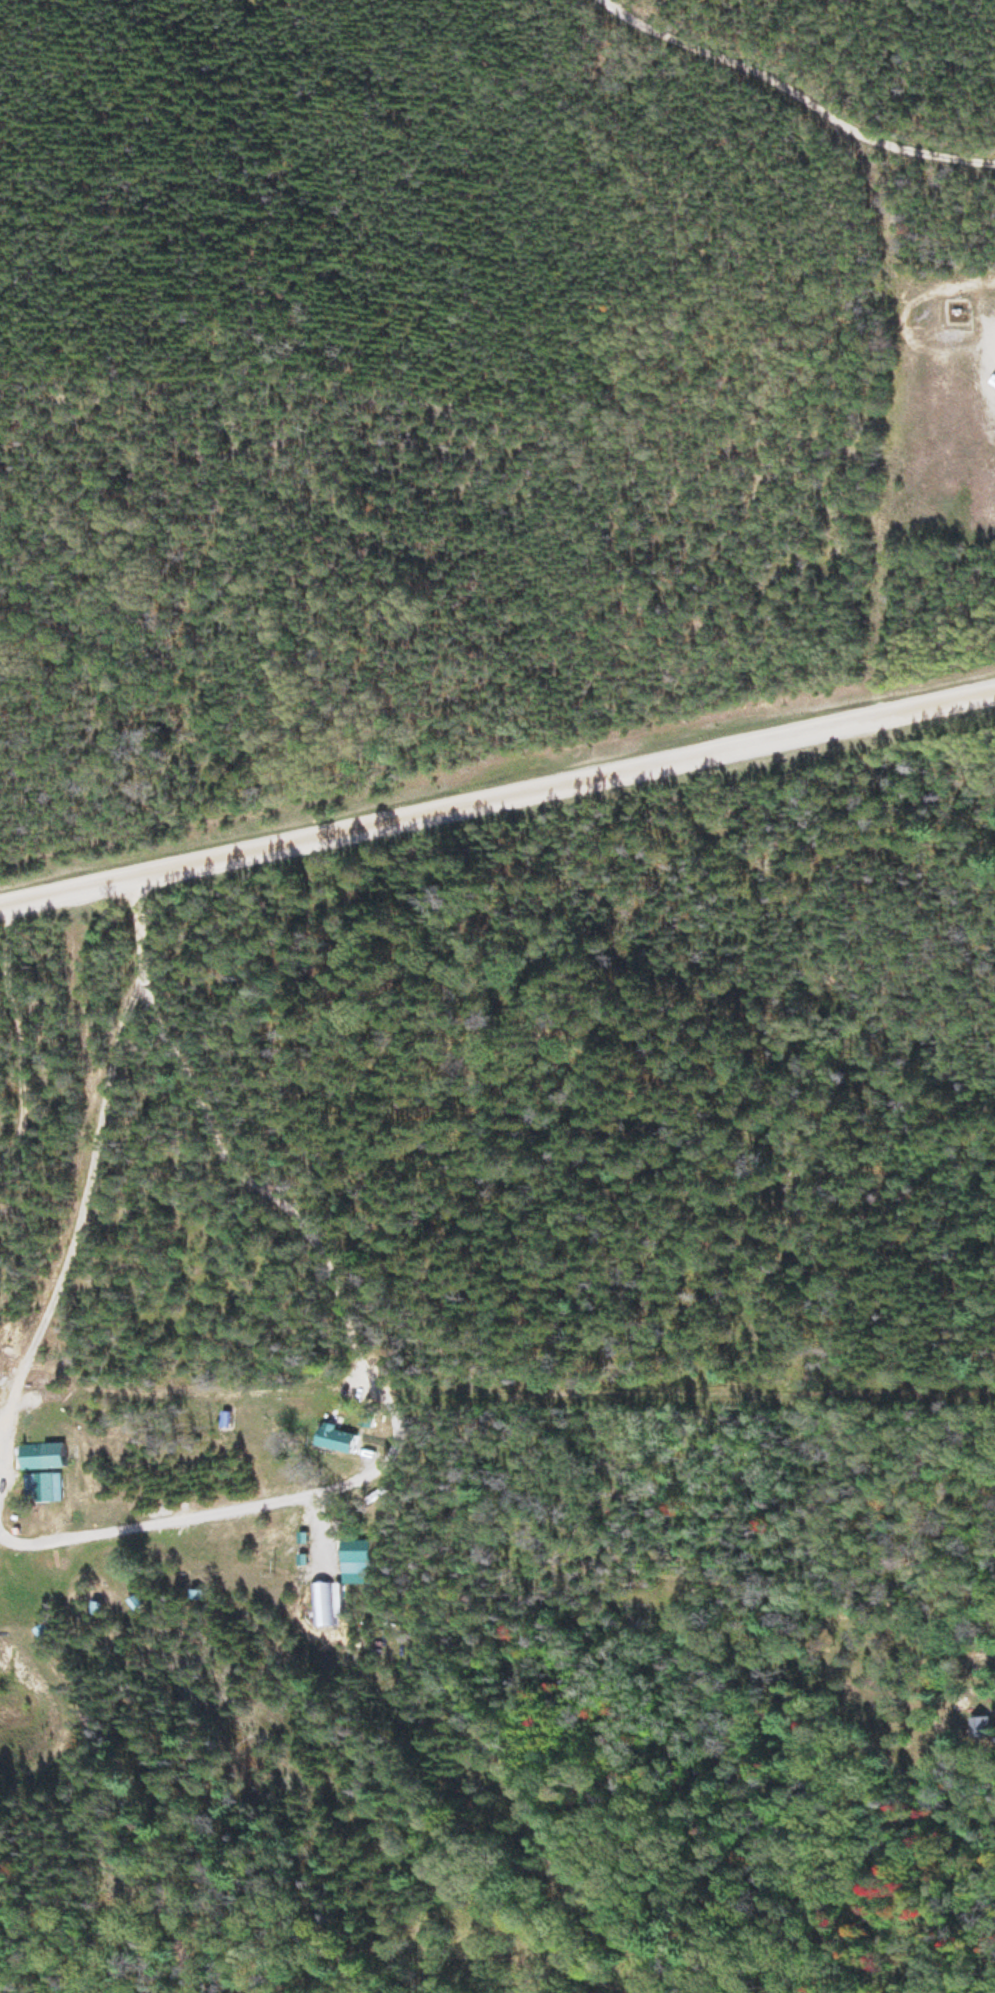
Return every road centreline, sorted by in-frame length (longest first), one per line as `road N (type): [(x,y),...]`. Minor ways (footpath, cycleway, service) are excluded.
road 1 (residential): [(994,698),(0,904)]
road 2 (track): [(618,0),(768,72),(893,148),(994,161)]

